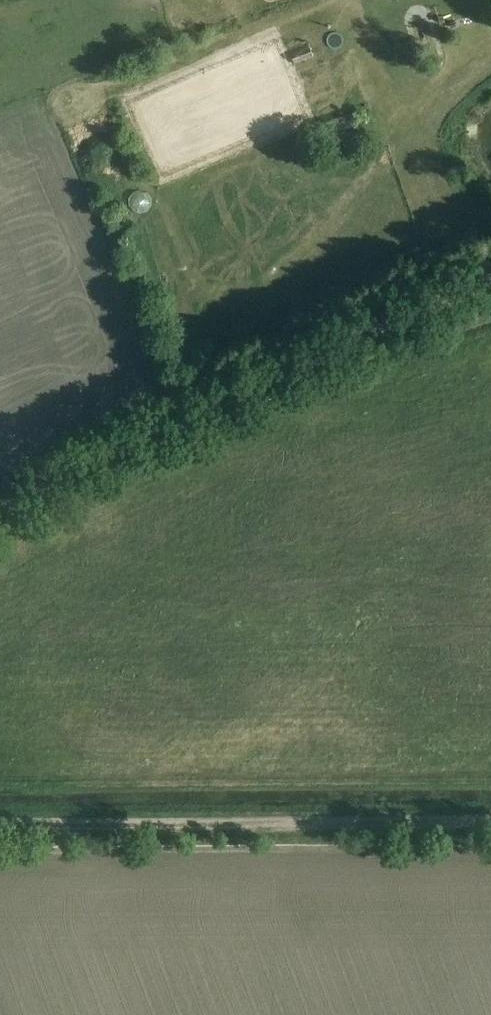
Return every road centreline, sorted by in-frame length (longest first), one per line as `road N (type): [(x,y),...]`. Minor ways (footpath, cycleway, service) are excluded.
road 1 (unclassified): [(0,505),(212,392),(490,278)]
road 2 (track): [(490,825),(0,829)]

